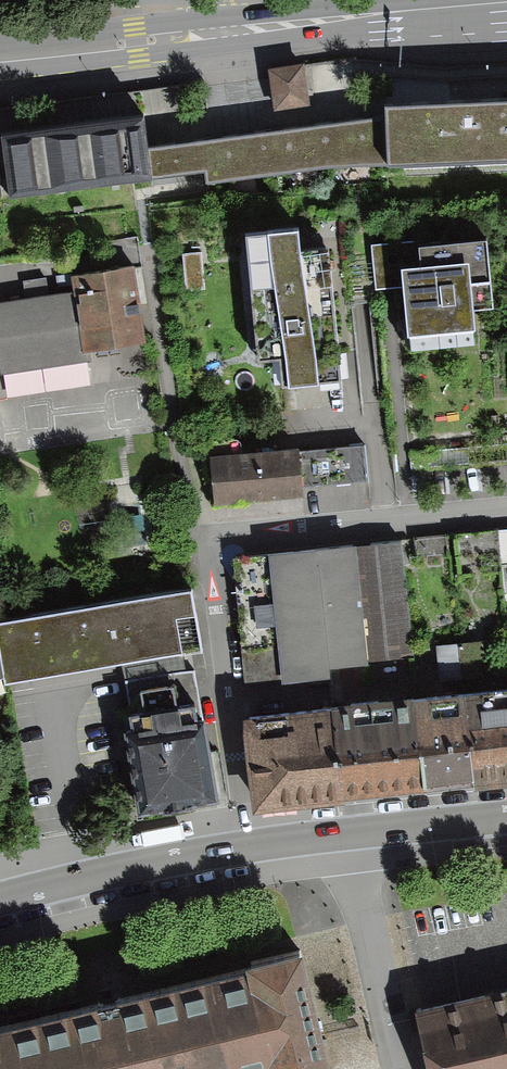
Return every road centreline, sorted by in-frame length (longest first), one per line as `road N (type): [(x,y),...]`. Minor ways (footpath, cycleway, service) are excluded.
road 1 (primary): [(497,3),(0,59)]
road 2 (residential): [(208,527),(246,847)]
road 3 (residential): [(208,527),(506,505)]
road 4 (residential): [(506,818),(246,847)]
road 5 (residential): [(246,847),(0,896)]
road 6 (residential): [(156,320),(175,434),(208,527)]

